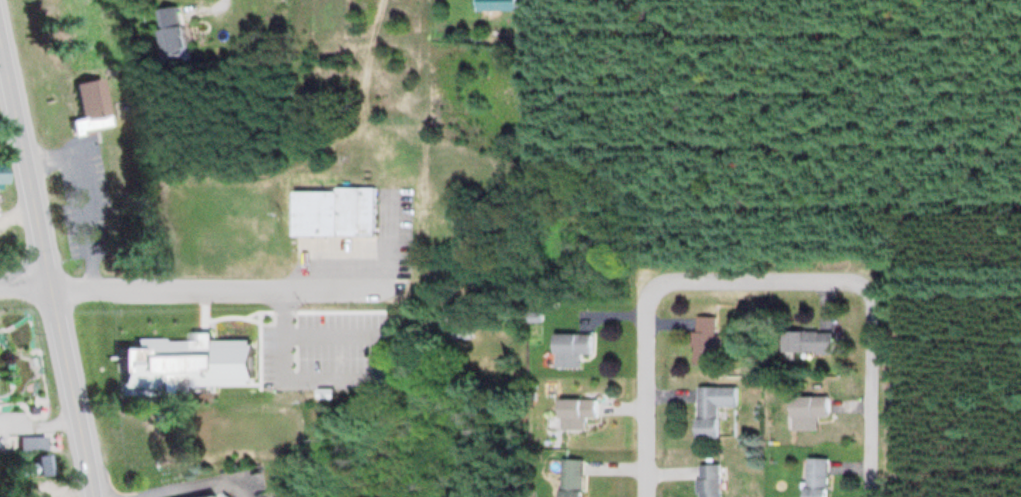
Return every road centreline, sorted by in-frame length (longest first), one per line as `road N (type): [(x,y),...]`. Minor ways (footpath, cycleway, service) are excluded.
road 1 (tertiary): [(97,496),(0,27)]
road 2 (residential): [(387,290),(53,287)]
road 3 (residential): [(652,286),(873,284)]
road 4 (residential): [(878,496),(882,304),(873,284)]
road 5 (residential): [(644,496),(645,309),(652,286)]

